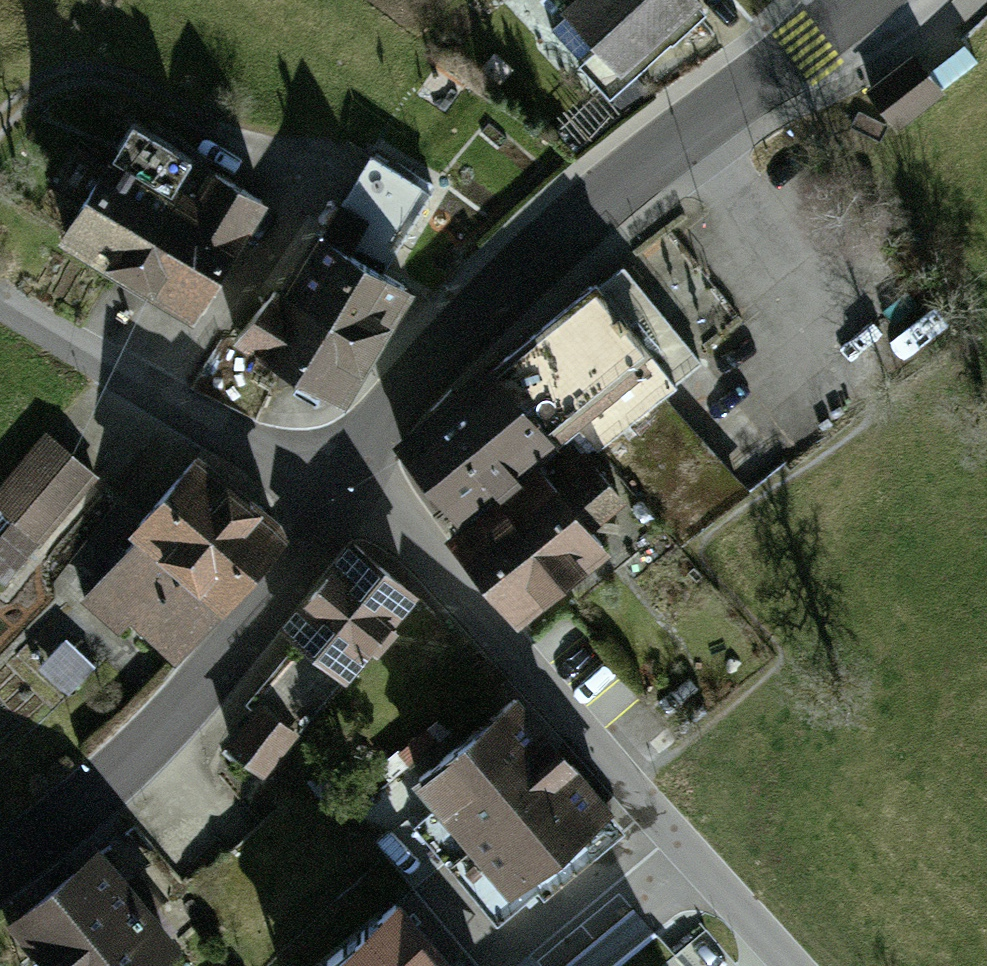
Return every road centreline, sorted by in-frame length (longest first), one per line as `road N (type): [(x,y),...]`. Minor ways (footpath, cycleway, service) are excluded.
road 1 (tertiary): [(335,489),(462,332),(556,242),(863,0)]
road 2 (unclassified): [(785,965),(410,549),(335,489)]
road 3 (tertiary): [(0,863),(72,813),(172,717),(304,552),(335,489)]
road 4 (unclassified): [(0,297),(335,489)]

